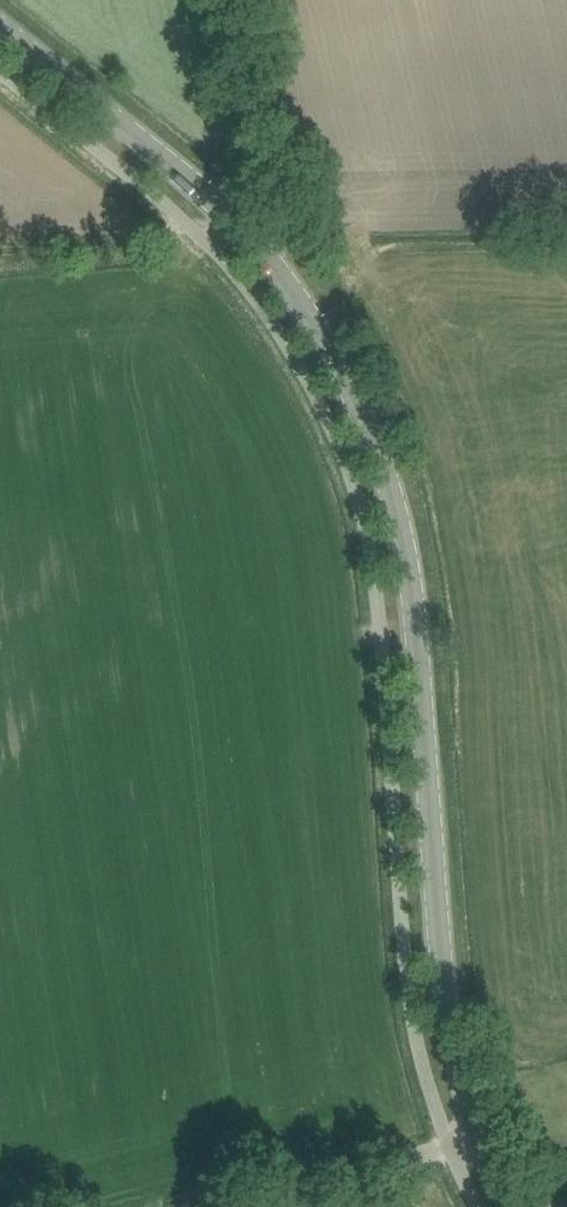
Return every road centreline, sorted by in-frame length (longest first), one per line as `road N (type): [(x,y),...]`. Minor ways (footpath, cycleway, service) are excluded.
road 1 (tertiary): [(483,1135),(454,999),(418,613),(397,503),(364,419),(315,324),(155,161),(0,35)]
road 2 (track): [(245,0),(315,324),(288,344)]
road 3 (unclassified): [(224,1206),(483,1135)]

